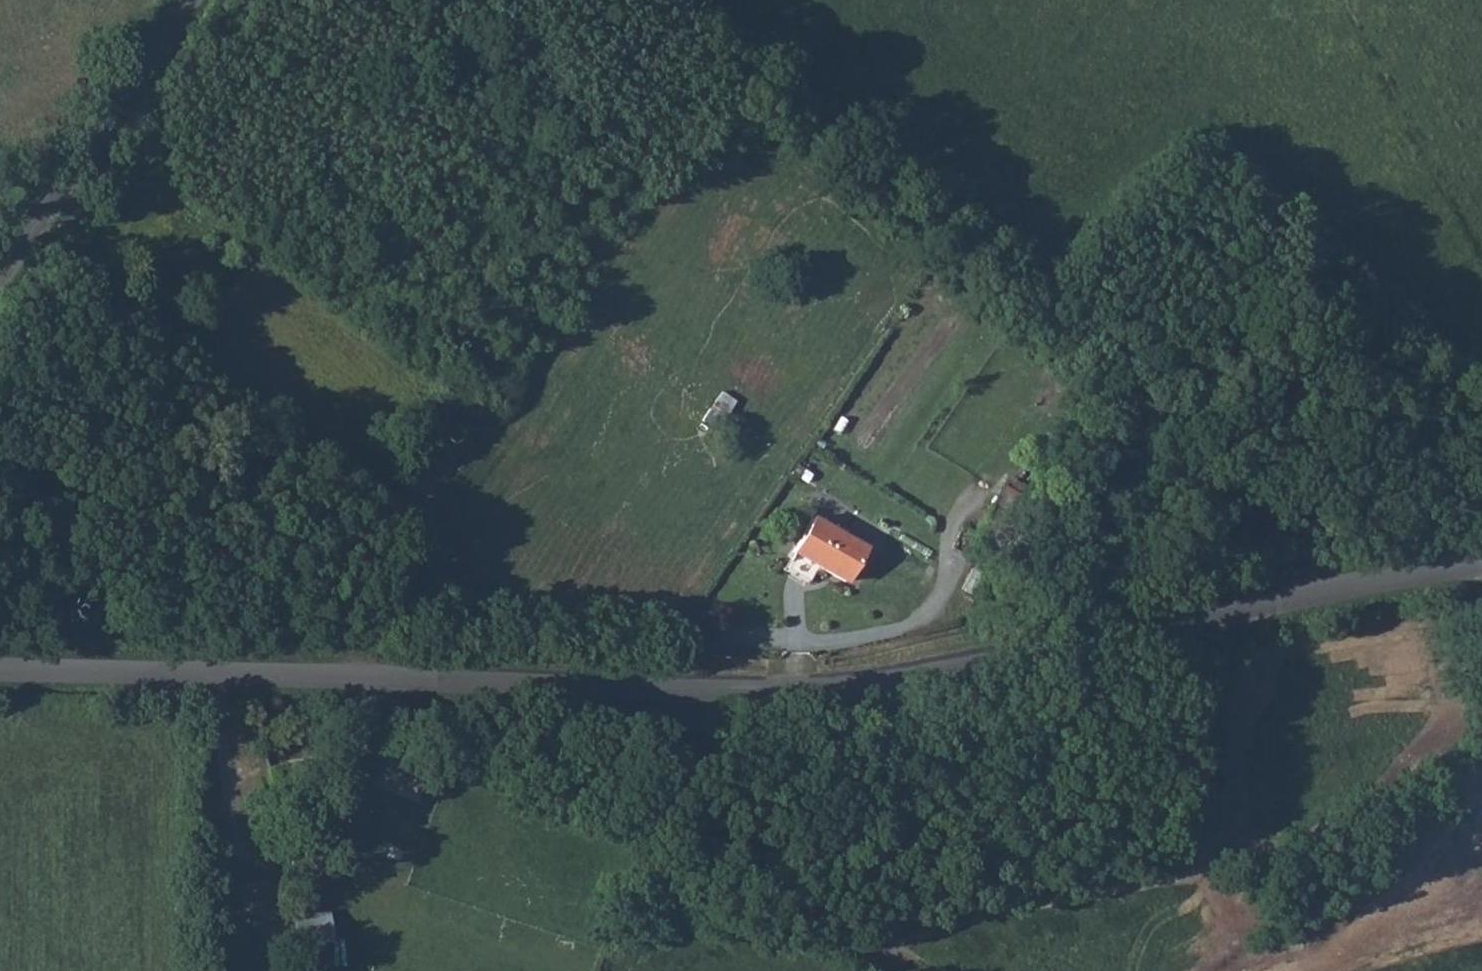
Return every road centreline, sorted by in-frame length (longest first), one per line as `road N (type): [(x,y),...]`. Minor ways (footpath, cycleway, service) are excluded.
road 1 (unclassified): [(0,668),(781,692),(909,680),(1481,562)]
road 2 (unclassified): [(196,0),(0,284)]

